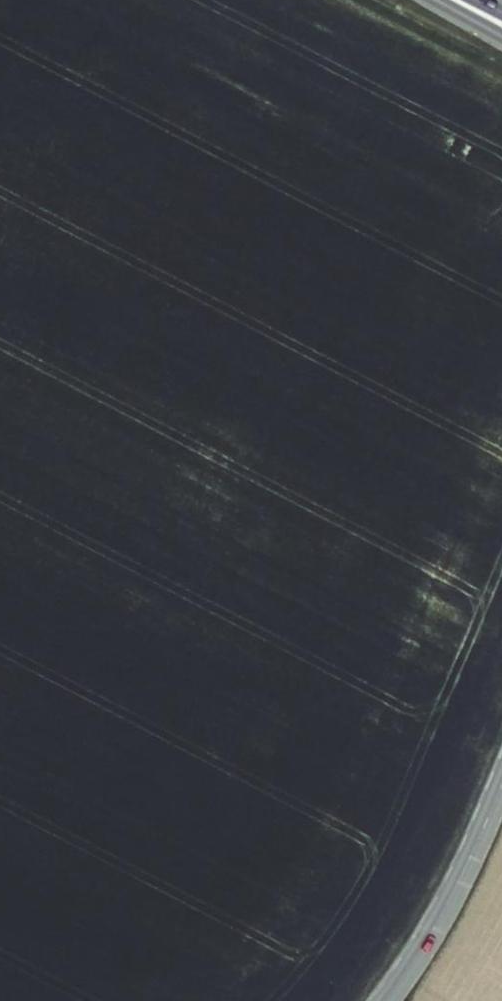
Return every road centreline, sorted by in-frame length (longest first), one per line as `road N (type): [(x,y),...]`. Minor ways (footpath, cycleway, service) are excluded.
road 1 (tertiary): [(386,1000),(445,909),(501,783)]

